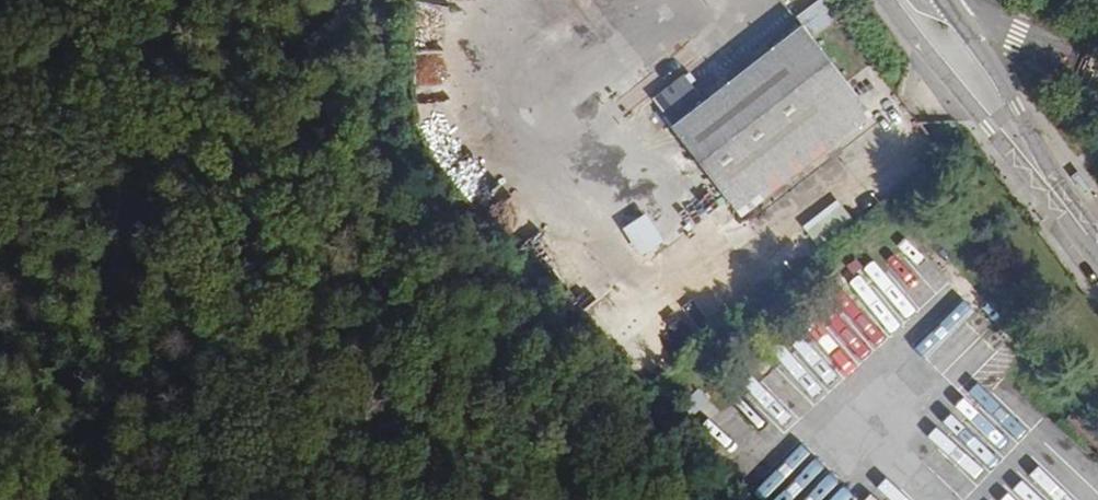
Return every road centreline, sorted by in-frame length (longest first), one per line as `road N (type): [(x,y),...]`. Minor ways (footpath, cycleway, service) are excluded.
road 1 (track): [(136,499),(128,282),(54,0)]
road 2 (tertiary): [(884,0),(1031,187),(1074,216)]
road 3 (tertiary): [(1074,216),(1016,105),(948,14)]

